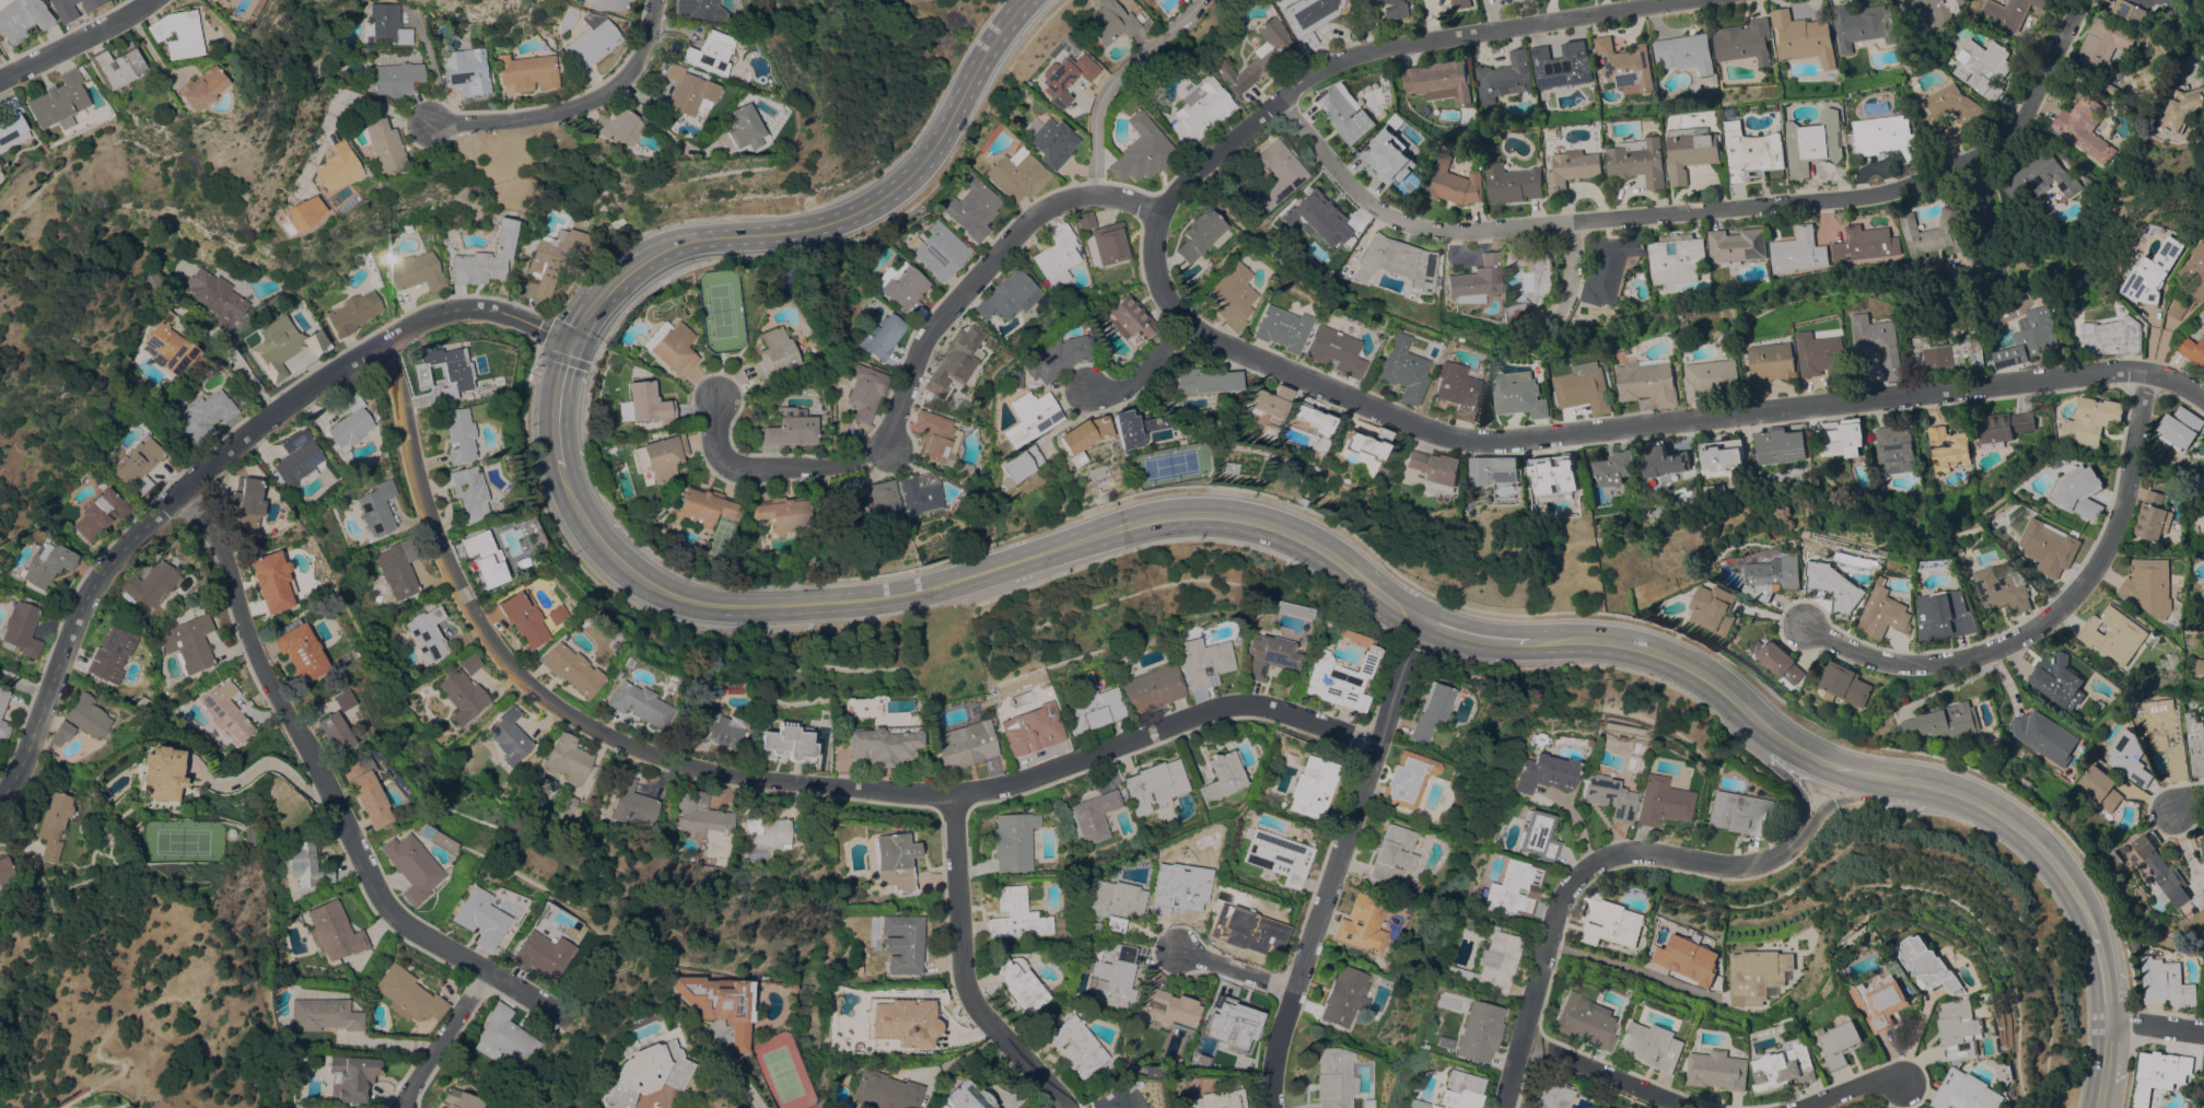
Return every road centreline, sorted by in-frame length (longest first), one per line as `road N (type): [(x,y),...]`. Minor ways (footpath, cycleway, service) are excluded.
road 1 (residential): [(1384,748),(1243,705),(1040,783),(961,795),(820,789),(630,750),(523,683),(451,582),(397,377)]
road 2 (residential): [(2151,373),(1495,447),(1458,441),(1189,328),(1153,261),(1152,209)]
road 3 (secondary): [(1418,621),(1326,551),(1246,520),(1211,516),(1135,525),(886,600),(710,606),(653,587),(623,565),(585,522),(563,468)]
road 4 (residential): [(2082,0),(2006,136),(1968,165),(1881,194),(1574,224),(1432,229),(1377,217),(1319,153),(1288,103)]
road 5 (residential): [(544,1004),(398,920),(302,756),(240,617),(220,548),(182,488)]
road 6 (residential): [(1152,209),(1095,196),(1030,221),(926,335),(889,450),(811,468),(754,470),(723,459),(720,399)]
road 7 (residential): [(1152,209),(1337,68),(1491,31),(1709,0)]
road 8 (secondary): [(574,339),(617,284),(673,248),(806,230),(885,198),(933,150),(992,46),(1029,0)]
road 9 (residential): [(2151,373),(2130,521),(2060,617),(2018,645),(1968,661),(1857,649),(1807,619)]
road 10 (residential): [(1276,1107),(1296,995),(1384,748),(1418,621)]
road 11 (residential): [(280,408),(182,488),(82,605),(0,804)]
road 12 (residential): [(1510,1107),(1551,944),(1567,896),(1590,867),(1636,854),(1744,867),(1765,861),(1805,826)]
road 13 (residential): [(961,795),(975,989),(1064,1107)]
road 14 (residential): [(428,124),(530,119),(615,85),(645,45),(653,0)]
road 15 (secondary): [(1772,733),(1682,663),(1612,644),(1530,644)]
road 16 (residential): [(1095,196),(1095,109),(1110,85),(1204,0)]
road 17 (residential): [(574,339),(477,310),(444,312),(385,339)]
road 18 (residential): [(1710,1107),(1528,1041)]
road 19 (secondary): [(2062,870),(1994,810),(1956,793),(1902,784)]
road 20 (residential): [(1551,944),(1717,998)]
road 21 (residential): [(0,76),(147,0)]
road 22 (residential): [(402,1107),(481,975)]
road 23 (secondary): [(1902,784),(1831,767),(1772,733)]
road 24 (secondary): [(563,468),(558,396),(574,339)]
road 25 (residential): [(1296,995),(1175,949)]
road 26 (residential): [(385,339),(280,408)]
road 27 (residential): [(1189,328),(1119,390),(1088,393)]

